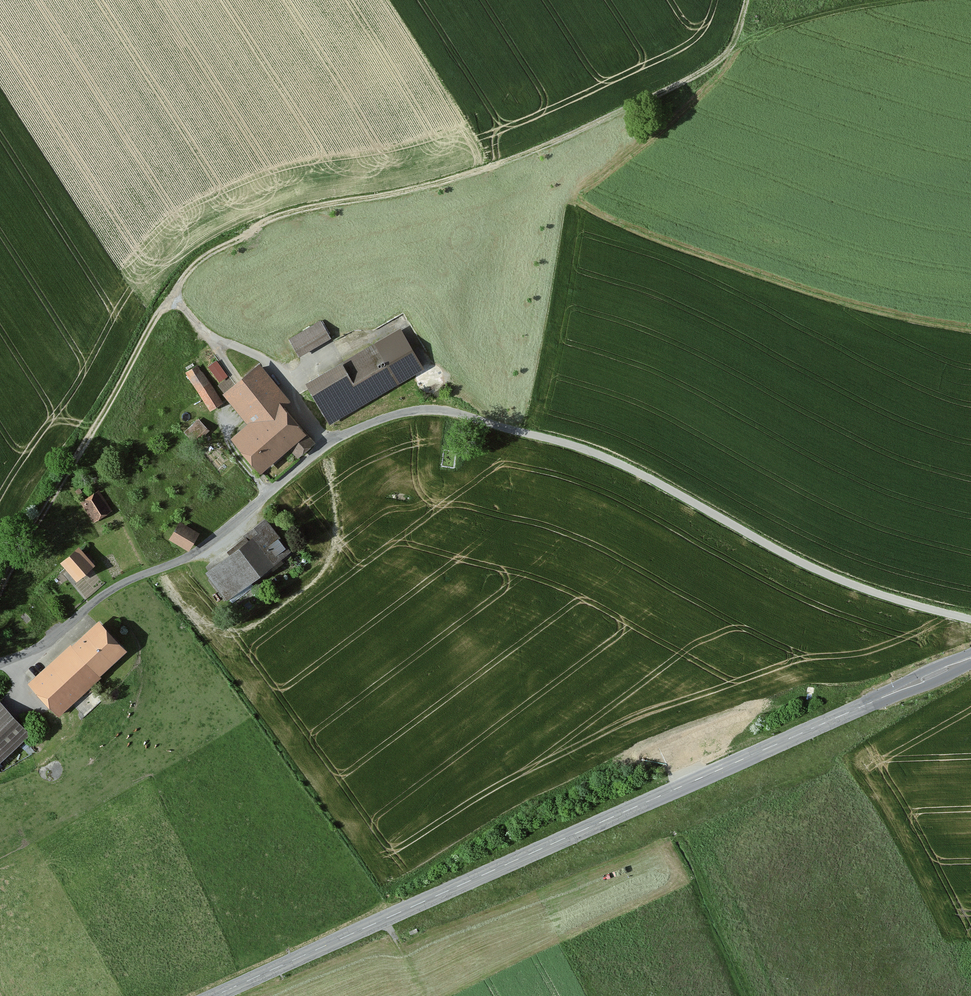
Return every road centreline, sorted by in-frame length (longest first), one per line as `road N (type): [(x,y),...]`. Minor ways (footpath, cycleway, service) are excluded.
road 1 (unclassified): [(0,662),(41,646),(132,579),(201,551),(339,437),(411,412),(463,415),(585,448),(808,566),(970,619)]
road 2 (primary): [(214,995),(970,659)]
road 3 (track): [(747,0),(724,55),(679,83),(470,172),(273,217),(196,263),(173,296)]
road 4 (track): [(173,296),(0,589)]
road 5 (track): [(173,296),(212,338),(259,355),(327,445)]
road 6 (track): [(732,45),(810,20),(928,0)]

